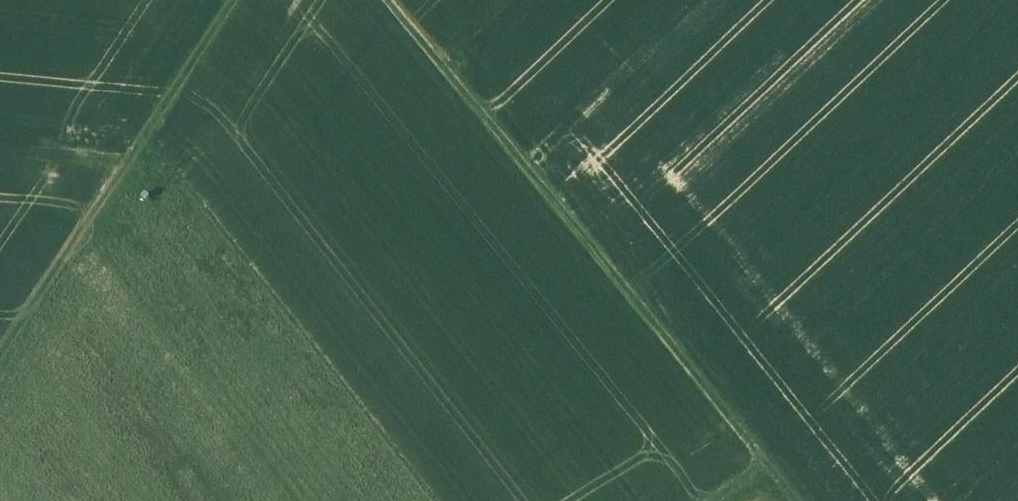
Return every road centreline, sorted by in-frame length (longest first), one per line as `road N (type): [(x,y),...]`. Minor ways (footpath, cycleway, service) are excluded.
road 1 (track): [(394,0),(795,500)]
road 2 (track): [(0,375),(237,0)]

